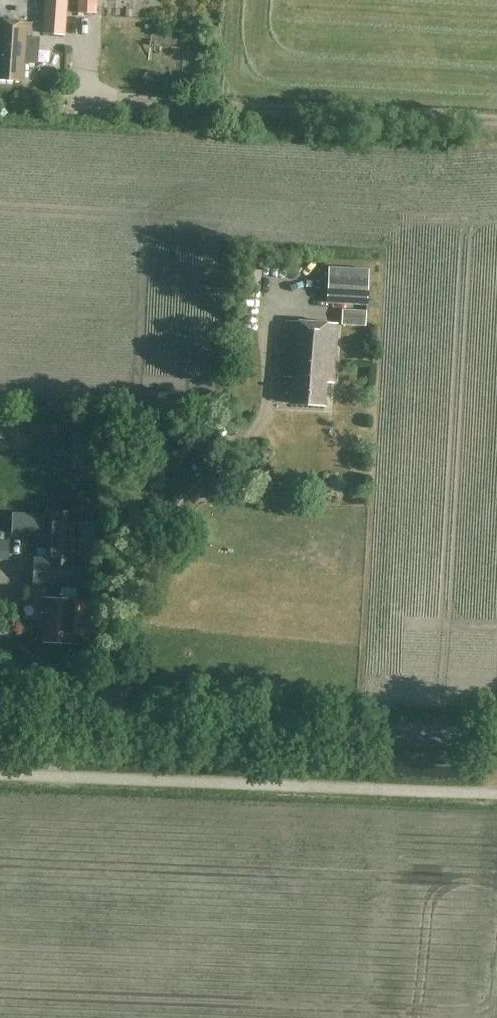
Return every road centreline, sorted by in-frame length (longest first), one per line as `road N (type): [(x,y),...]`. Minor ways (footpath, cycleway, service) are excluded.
road 1 (tertiary): [(496,738),(0,721)]
road 2 (track): [(496,121),(108,103)]

